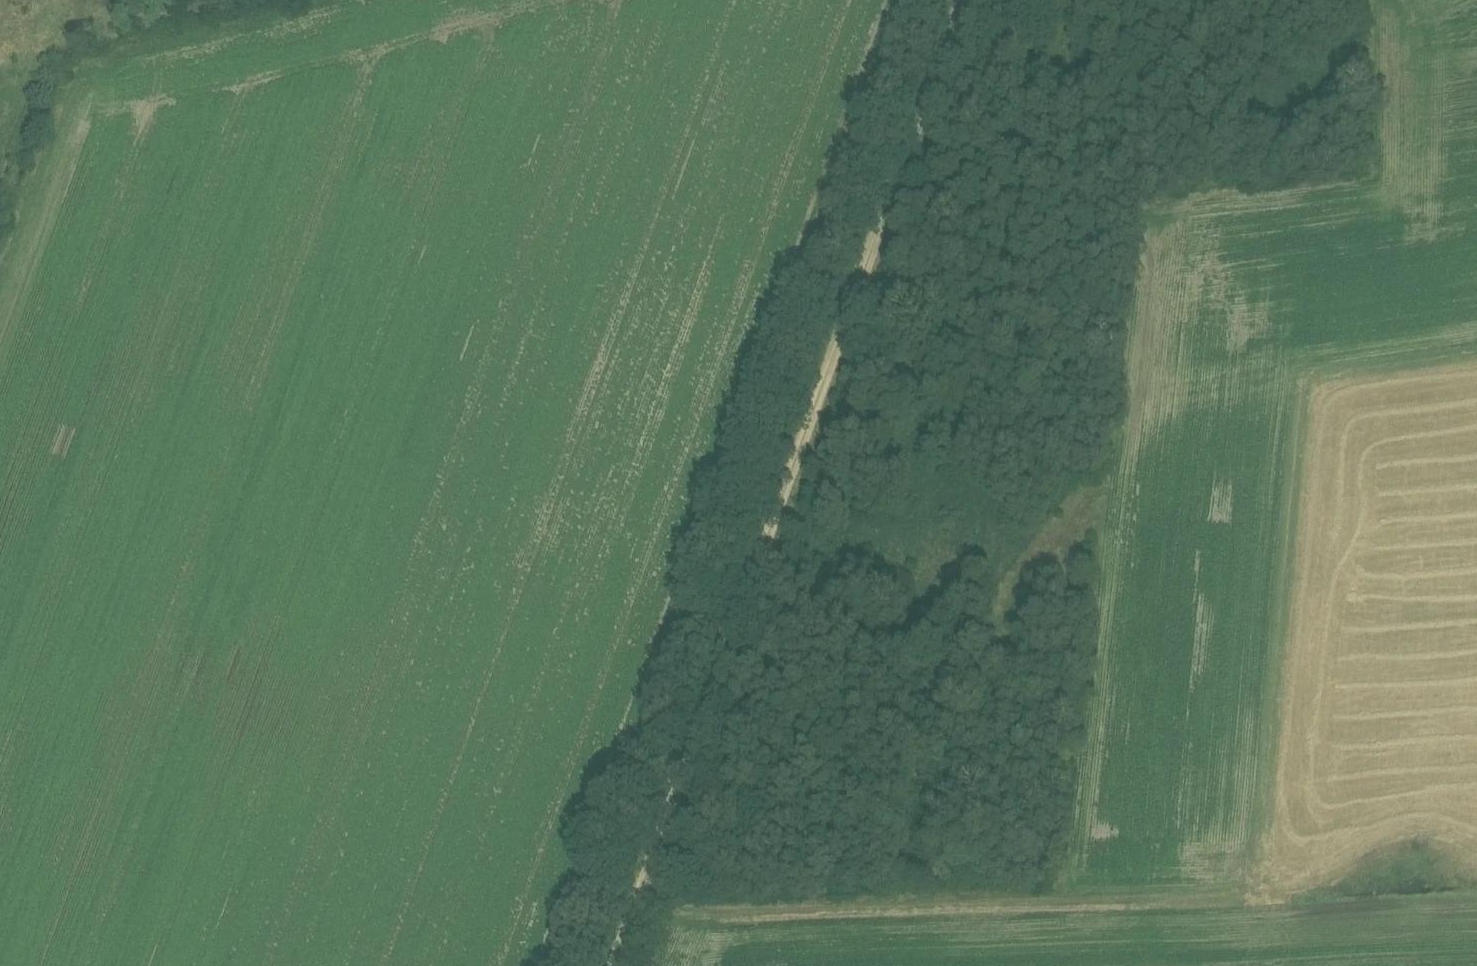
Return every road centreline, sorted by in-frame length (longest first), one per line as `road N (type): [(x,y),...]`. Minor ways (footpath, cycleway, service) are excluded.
road 1 (track): [(970,0),(618,965)]

